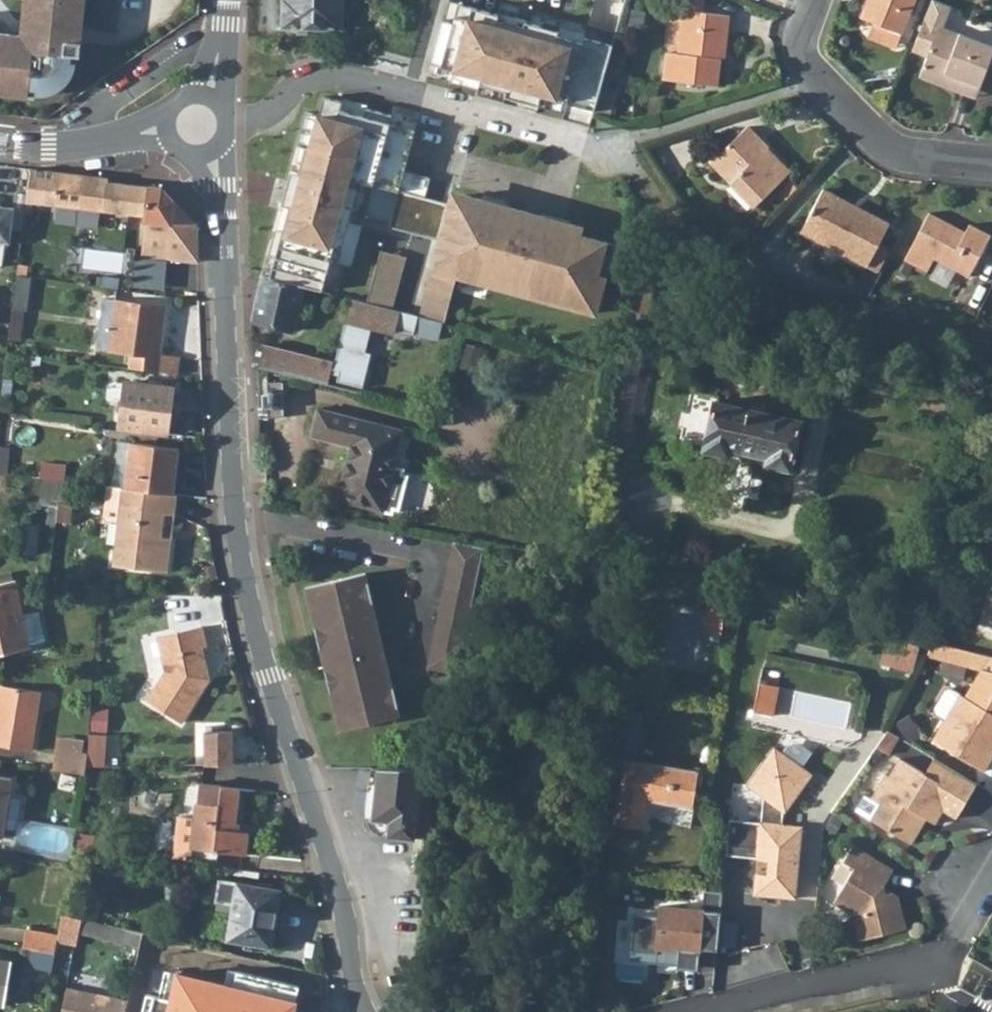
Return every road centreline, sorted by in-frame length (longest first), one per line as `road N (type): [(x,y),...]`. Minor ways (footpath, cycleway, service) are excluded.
road 1 (tertiary): [(364,1011),(336,883),(247,595),(231,501),(221,223)]
road 2 (track): [(613,161),(654,194),(662,227),(771,309),(830,331),(991,349)]
road 3 (residential): [(227,121),(269,111),(308,79),(336,74),(580,143),(613,161)]
road 4 (residential): [(817,0),(805,64),(859,125),(899,152),(991,164)]
road 5 (residential): [(705,1011),(883,968),(933,964)]

